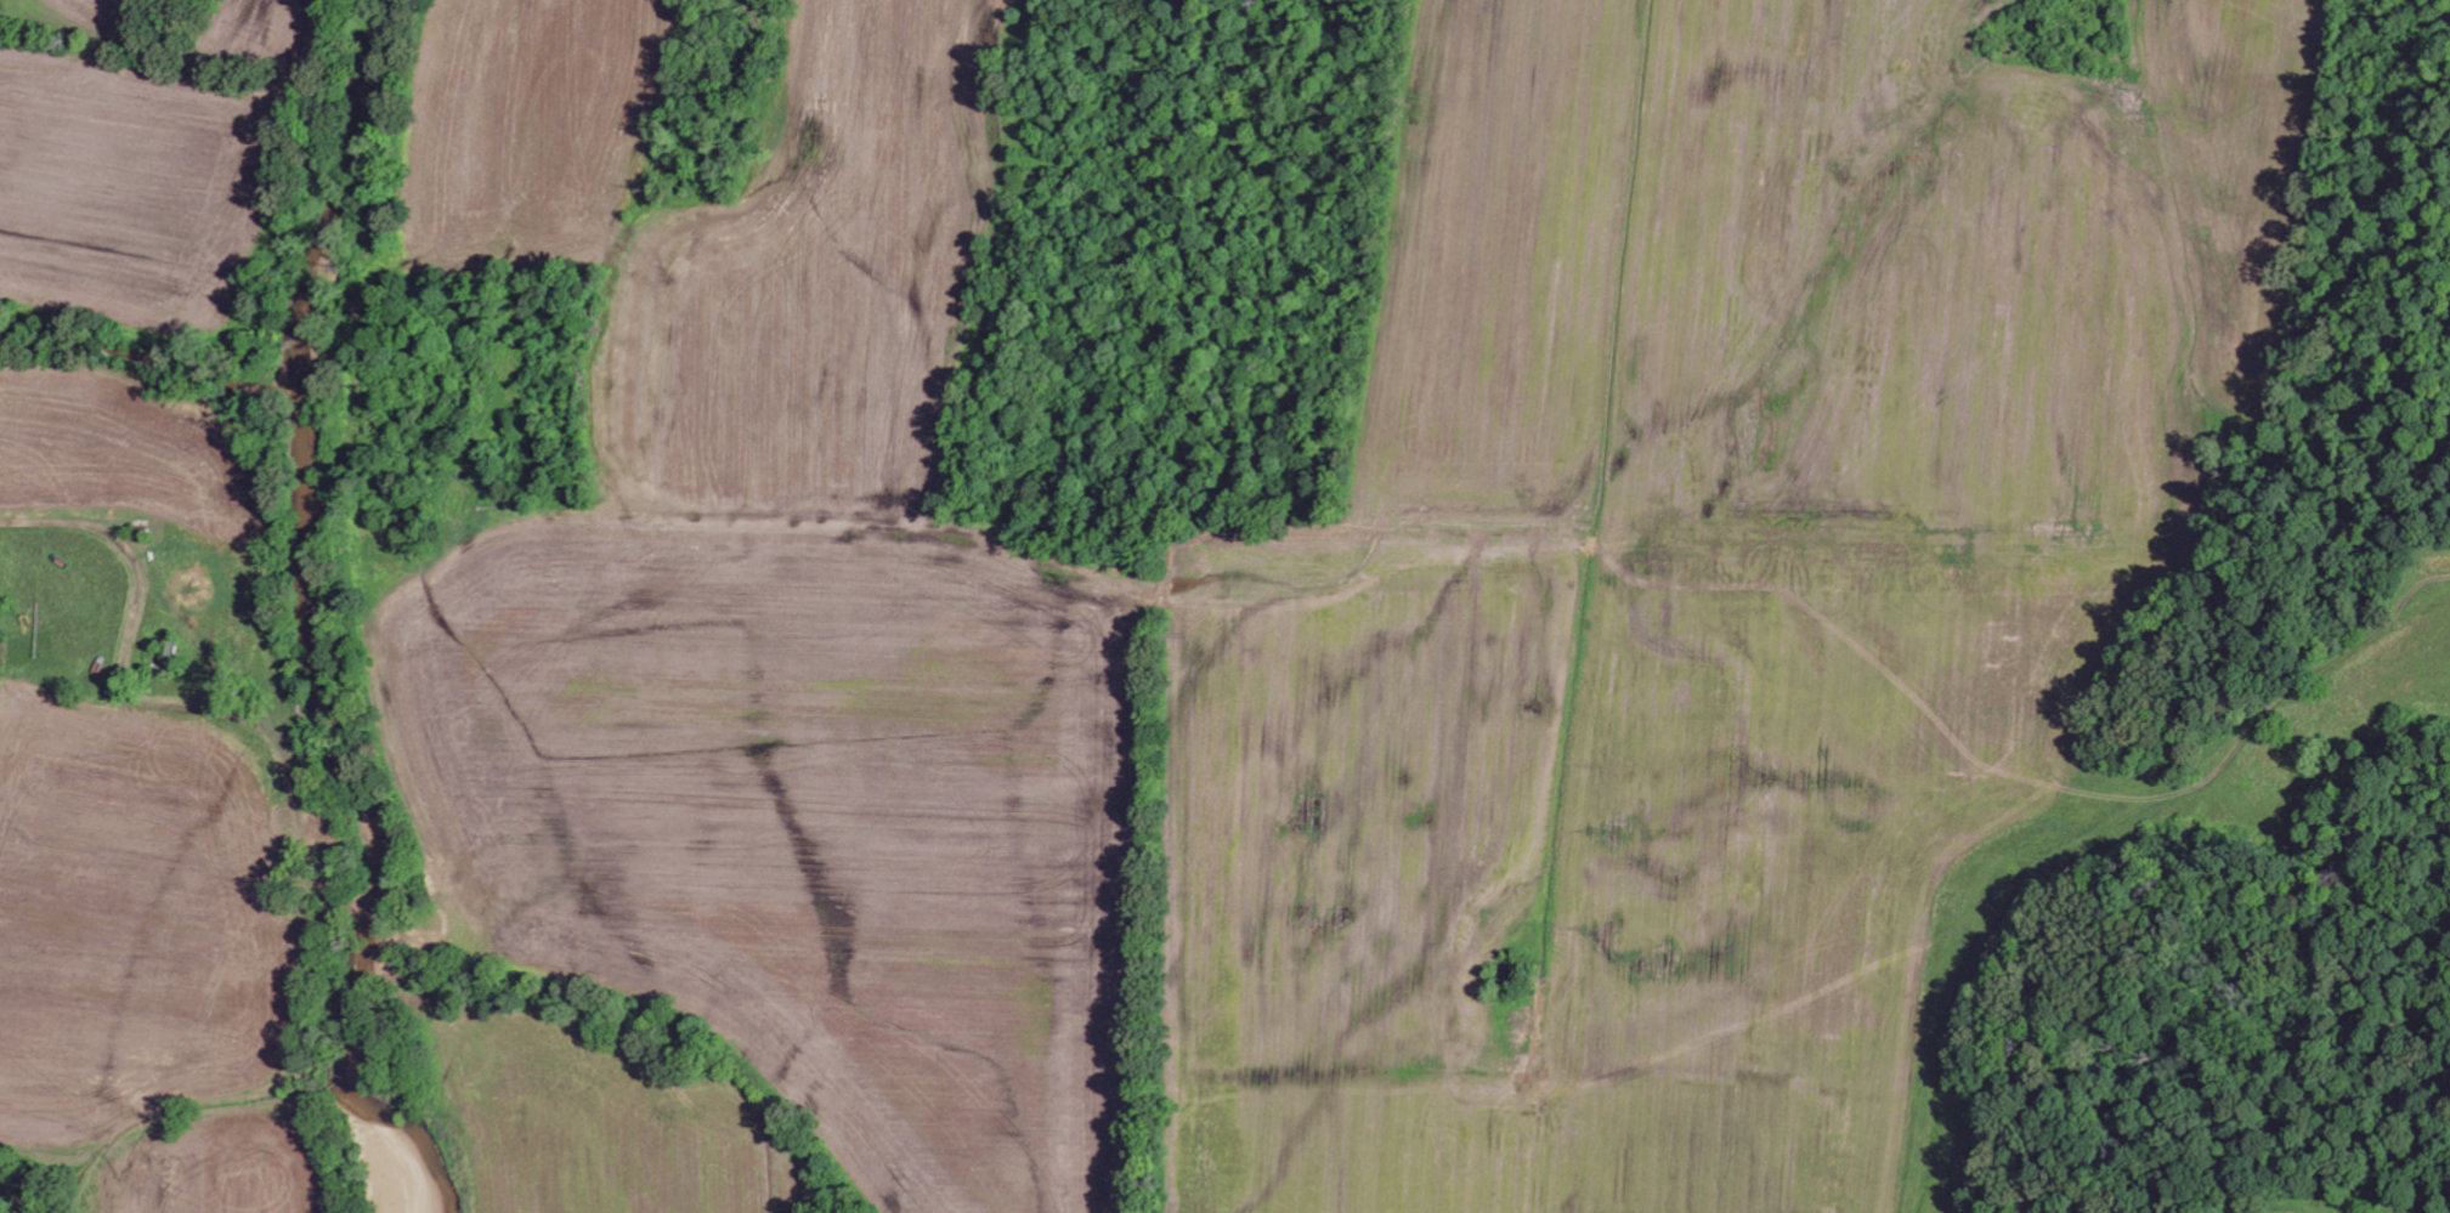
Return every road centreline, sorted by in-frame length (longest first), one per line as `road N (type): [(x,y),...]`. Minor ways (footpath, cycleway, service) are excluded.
road 1 (track): [(0,444),(151,469),(162,538)]

